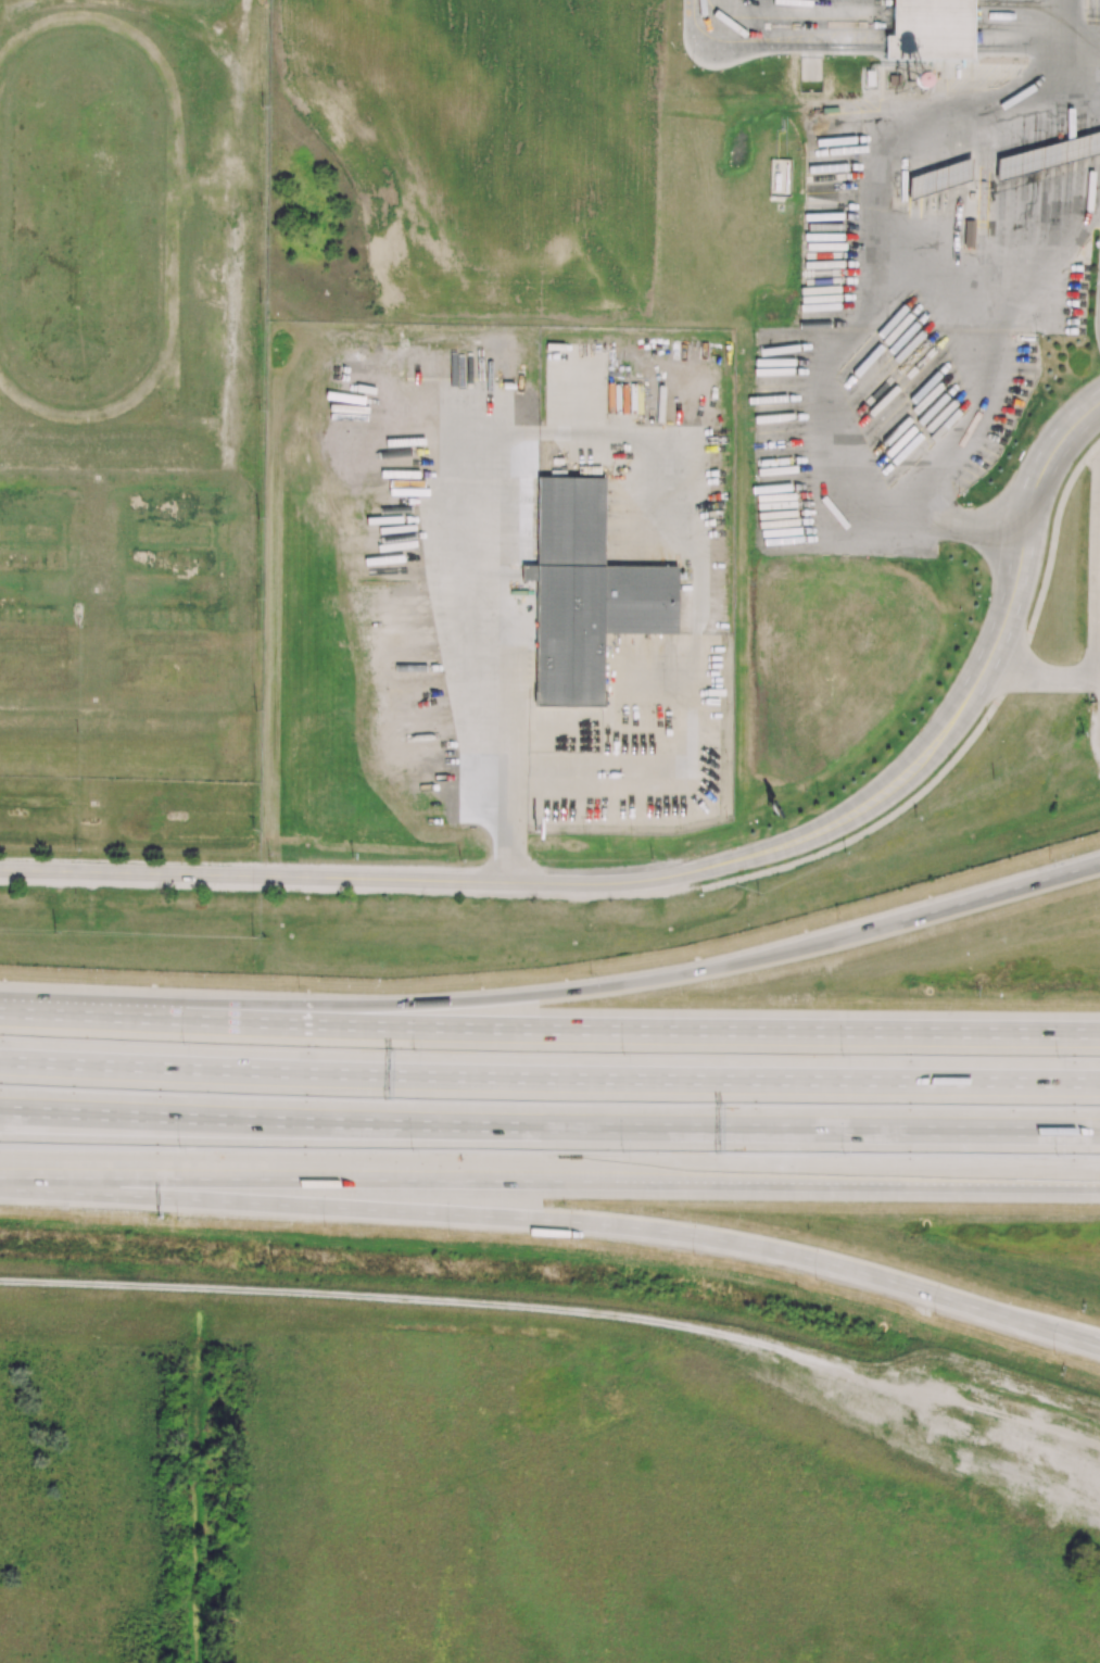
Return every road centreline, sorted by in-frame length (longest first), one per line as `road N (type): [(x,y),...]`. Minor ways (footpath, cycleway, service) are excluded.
road 1 (motorway): [(0,1178),(119,1195),(646,1227),(761,1246),(1086,1341)]
road 2 (motorway): [(1099,860),(633,981),(375,1005),(179,1001),(16,1012)]
road 3 (motorway): [(0,1108),(1099,1128)]
road 4 (motorway): [(1099,1082),(0,1064)]
road 5 (motorway): [(0,1177),(1099,1183)]
road 6 (motorway): [(1099,1035),(16,1012)]
road 7 (residential): [(953,727),(898,786),(849,820),(794,845),(647,882),(0,871)]
road 8 (residential): [(1099,402),(1060,440),(1037,481),(996,646),(953,727)]
road 9 (track): [(176,118),(155,55),(112,23),(50,24),(0,65)]
road 10 (track): [(0,378),(48,413),(109,414),(160,374),(173,322)]
road 11 (track): [(173,322),(176,118)]

